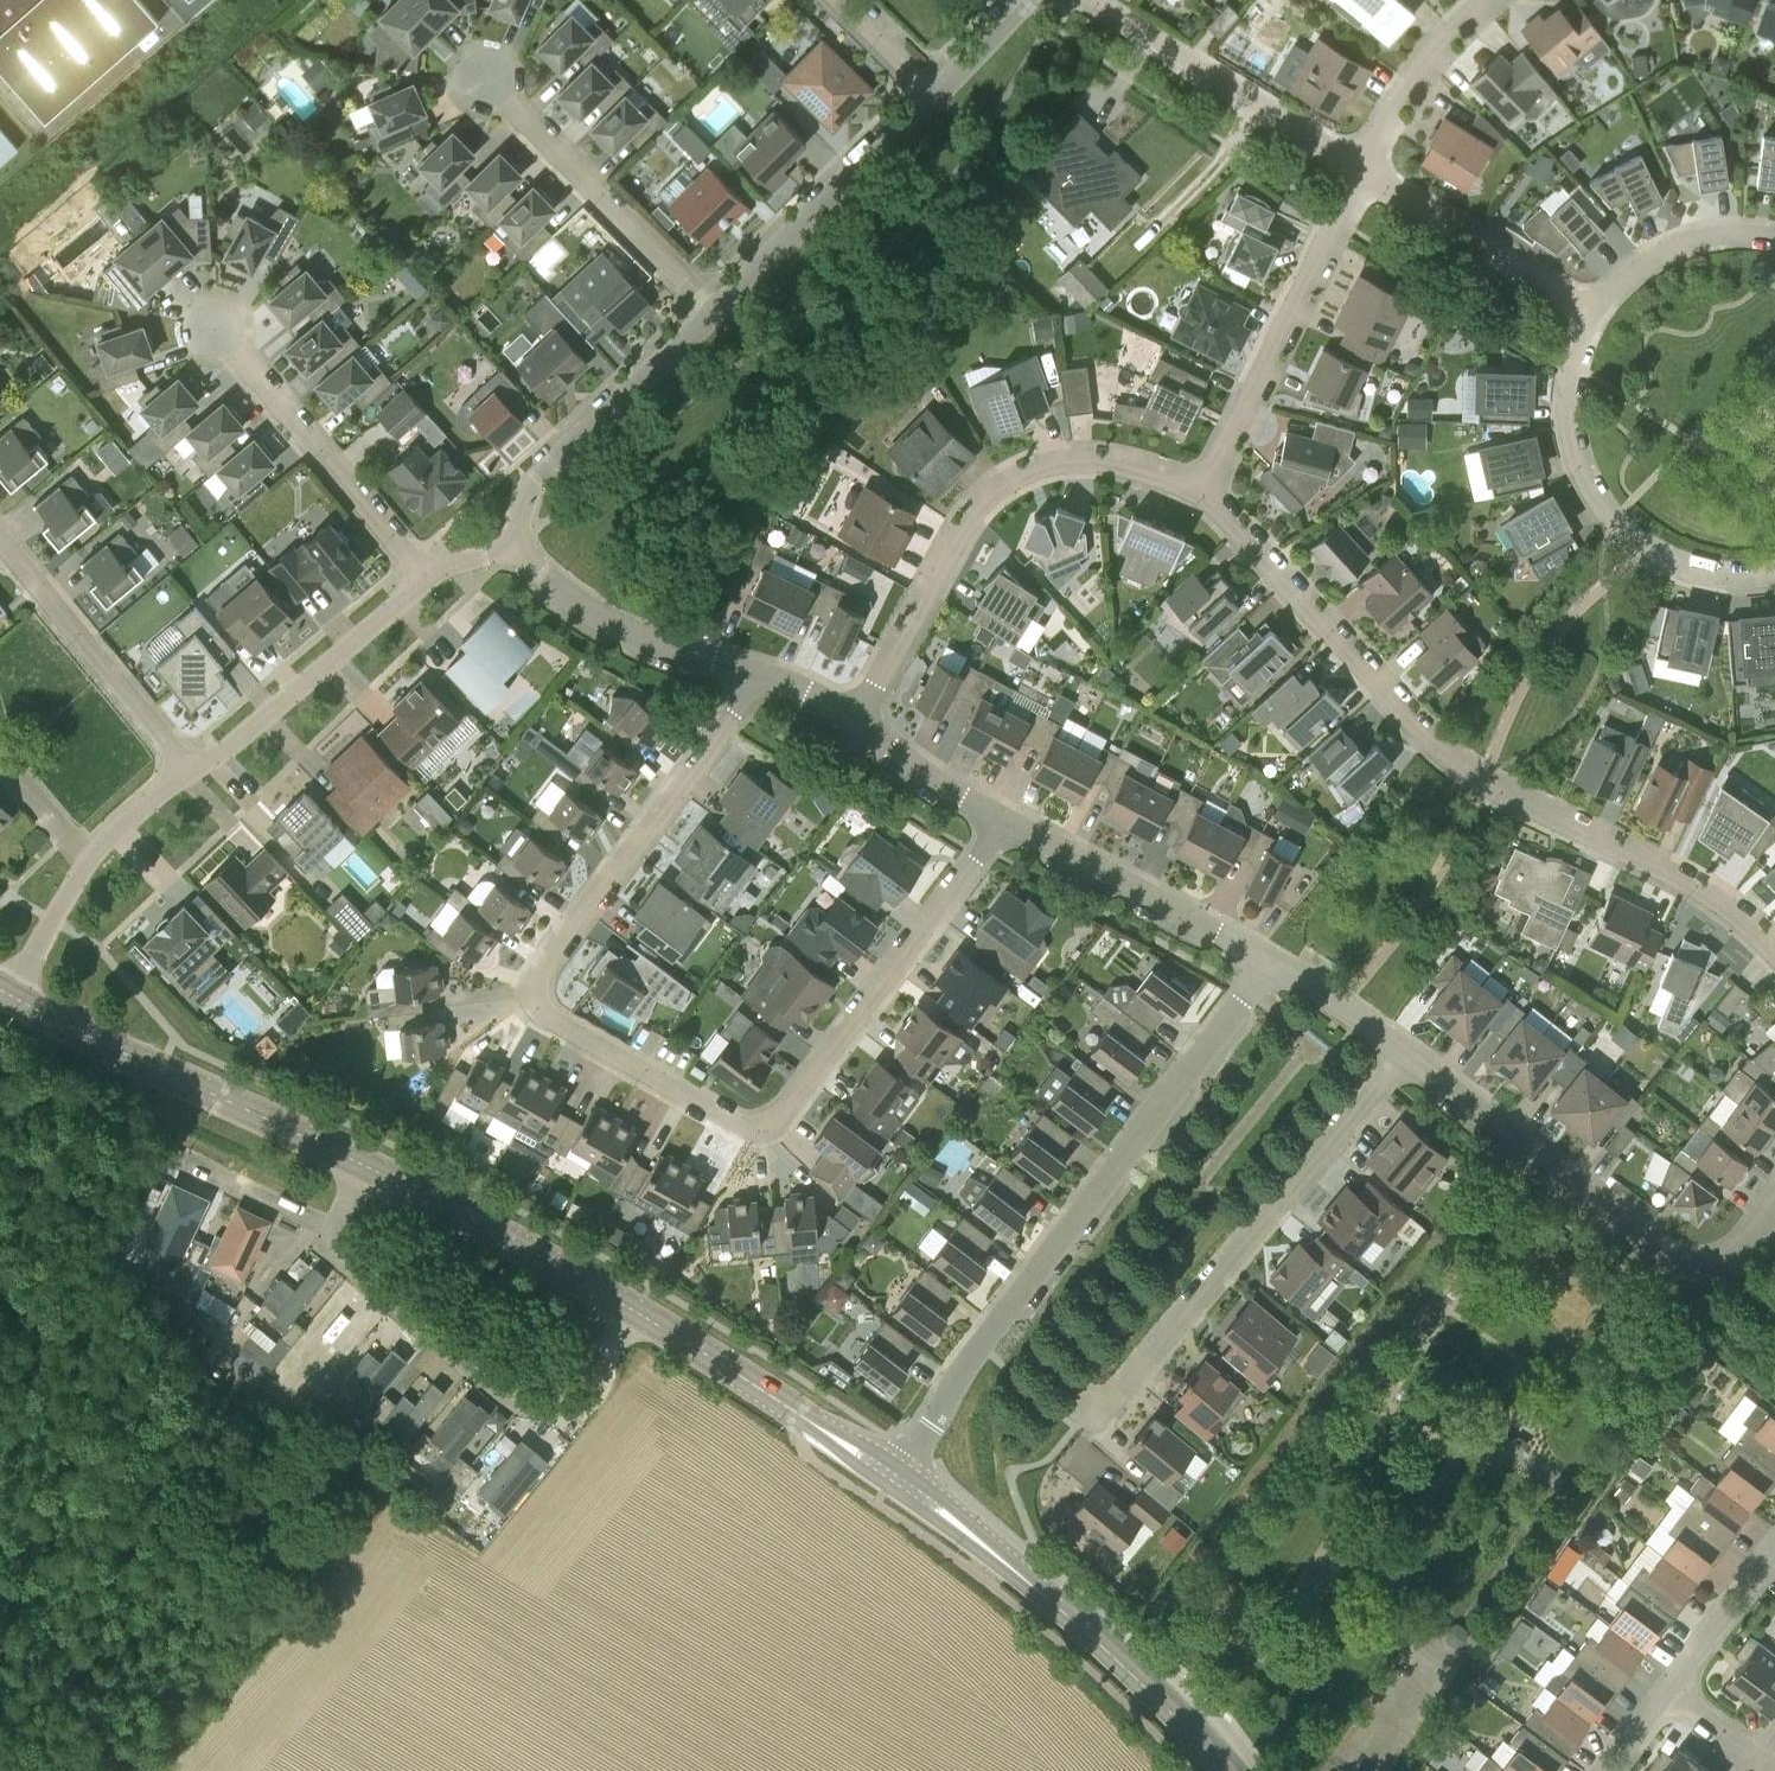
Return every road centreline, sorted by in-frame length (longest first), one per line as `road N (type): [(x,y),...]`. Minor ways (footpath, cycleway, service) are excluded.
road 1 (residential): [(1005,820),(772,1123),(741,1128),(549,1017),(537,1000),(549,957),(763,674)]
road 2 (residential): [(1201,493),(1453,758),(1699,887),(1774,949)]
road 3 (residential): [(896,1476),(1042,1262),(1275,961)]
road 4 (residential): [(851,720),(964,523),(992,491),(1028,470),(1099,458),(1201,493)]
road 5 (residential): [(1103,1412),(1406,1054)]
road 6 (residential): [(1774,1203),(1730,1255),(1679,1262),(1406,1054)]
road 7 (tertiary): [(1232,1770),(1095,1637),(896,1476)]
road 8 (residential): [(632,1313),(587,1390),(542,1406),(513,1401),(337,1260),(333,1229)]
road 9 (residential): [(1597,312),(1575,361),(1570,414),(1592,490),(1626,532),(1669,561),(1719,575),(1774,573)]
road 10 (tertiary): [(367,1165),(13,997)]
road 11 (residential): [(1201,493),(1364,169)]
road 12 (residential): [(428,578),(217,328)]
road 13 (residential): [(715,311),(488,77)]
road 14 (residential): [(1364,169),(1094,0)]
road 15 (residential): [(514,544),(523,491),(715,311)]
road 16 (tertiary): [(896,1476),(632,1313)]
road 17 (residential): [(189,774),(428,578)]
road 18 (residential): [(715,311),(935,95)]
road 19 (residential): [(189,774),(0,535)]
road 20 (residential): [(1275,961),(1005,820)]
road 21 (tertiary): [(632,1313),(491,1227),(367,1165)]
road 22 (residential): [(13,997),(94,854),(189,774)]
road 23 (residential): [(763,674),(606,619),(554,584),(514,544)]
road 24 (residential): [(1597,312),(1364,169)]
road 25 (residential): [(1364,169),(1421,72),(1487,0)]
road 26 (residential): [(1774,238),(1728,234),(1677,246),(1632,273),(1597,312)]
road 27 (residential): [(1005,820),(851,720)]
road 28 (residential): [(1667,1693),(1774,1549)]
road 29 (residential): [(333,1229),(185,1160)]
road 30 (residential): [(1406,1054),(1275,961)]
road 31 (residential): [(935,95),(840,0)]
road 32 (residential): [(1774,1770),(1667,1693)]
road 33 (residential): [(935,95),(1025,0)]

